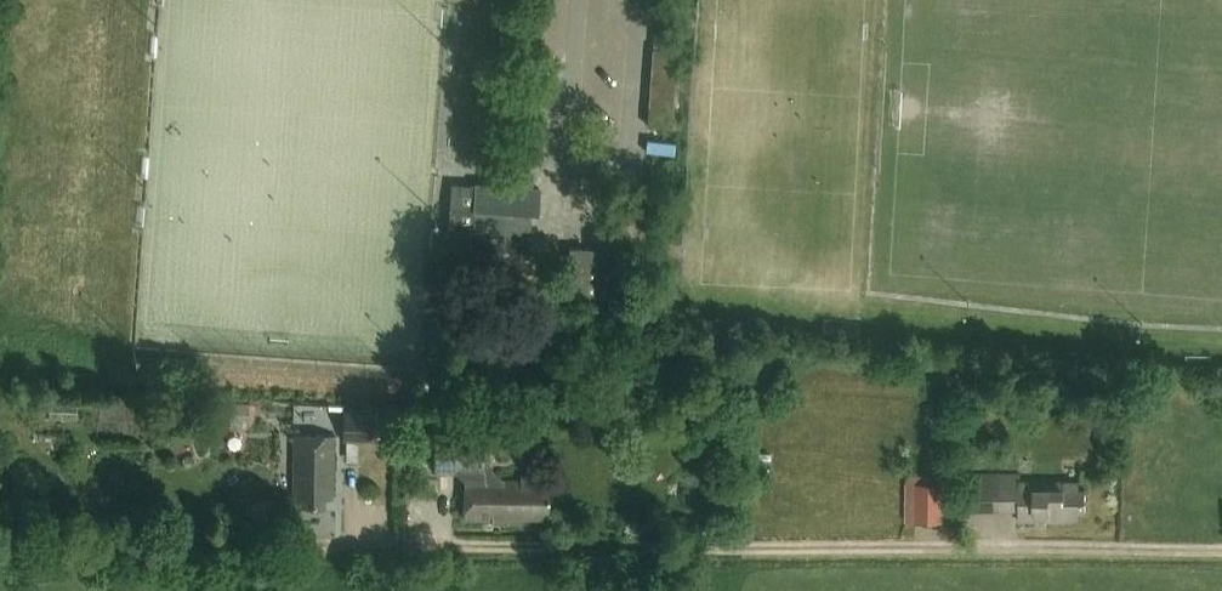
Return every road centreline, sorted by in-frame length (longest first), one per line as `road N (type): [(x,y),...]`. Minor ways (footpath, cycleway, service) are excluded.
road 1 (residential): [(1221,552),(0,544)]

